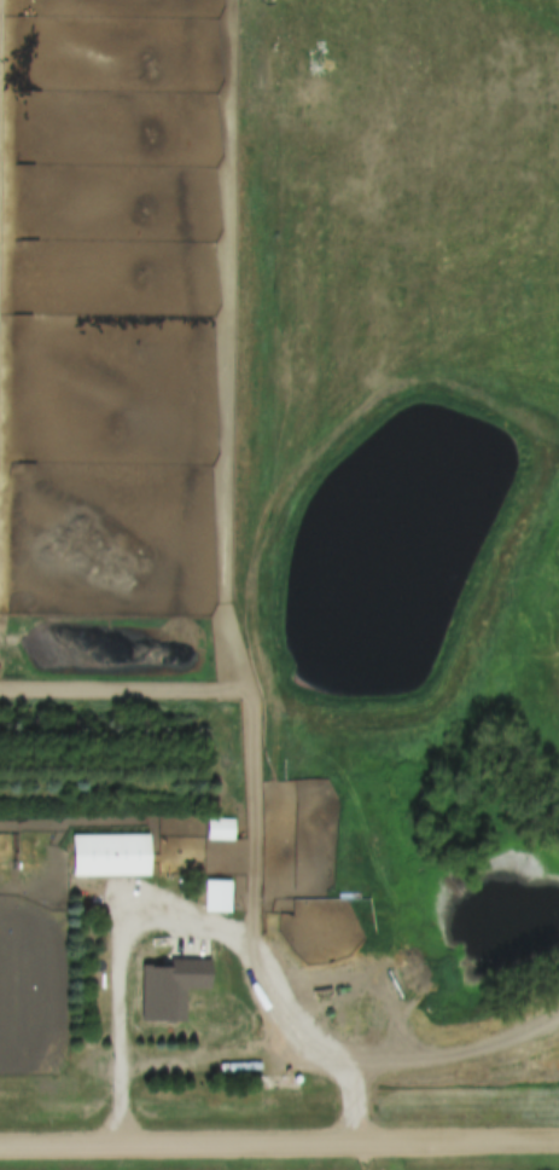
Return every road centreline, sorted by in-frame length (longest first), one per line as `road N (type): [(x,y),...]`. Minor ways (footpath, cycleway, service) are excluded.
road 1 (residential): [(0,1152),(558,1146)]

